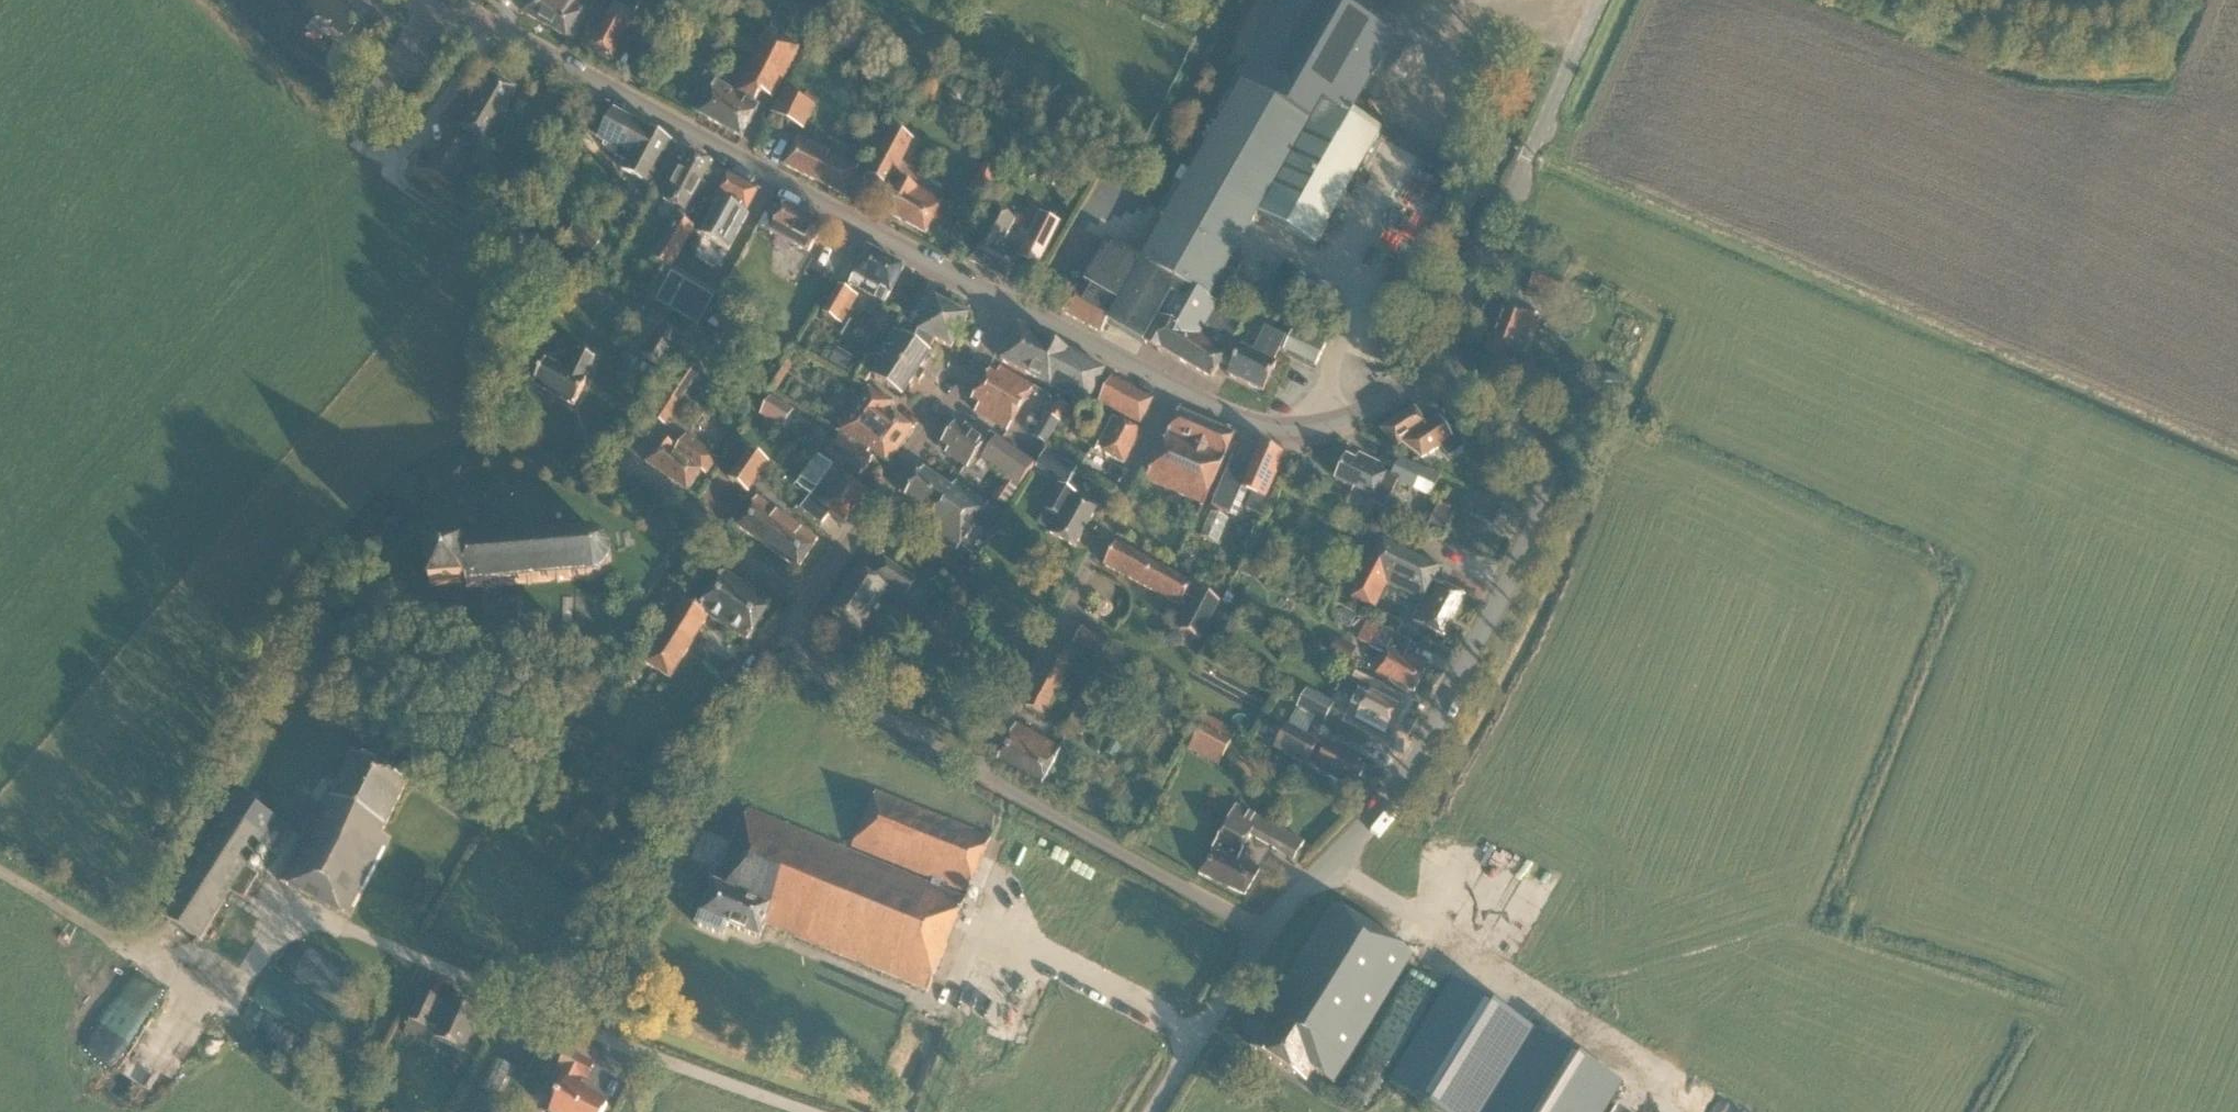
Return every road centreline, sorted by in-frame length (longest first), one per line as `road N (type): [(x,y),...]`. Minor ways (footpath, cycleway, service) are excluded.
road 1 (tertiary): [(1263,942),(1383,799),(1440,711),(1538,516),(1534,438),(1516,413),(1442,365)]
road 2 (tertiary): [(1007,307),(495,29),(447,23),(417,0)]
road 3 (residential): [(981,782),(808,673),(796,644),(811,598),(954,396),(1007,307)]
road 4 (residential): [(981,782),(1168,390)]
road 5 (tertiary): [(1442,365),(1599,0)]
road 6 (residential): [(1263,942),(981,782)]
road 7 (tertiary): [(1442,365),(1378,411),(1311,435),(1249,424),(1168,390)]
road 8 (tertiary): [(1154,1111),(1263,942)]
road 9 (tertiary): [(1168,390),(1007,307)]

